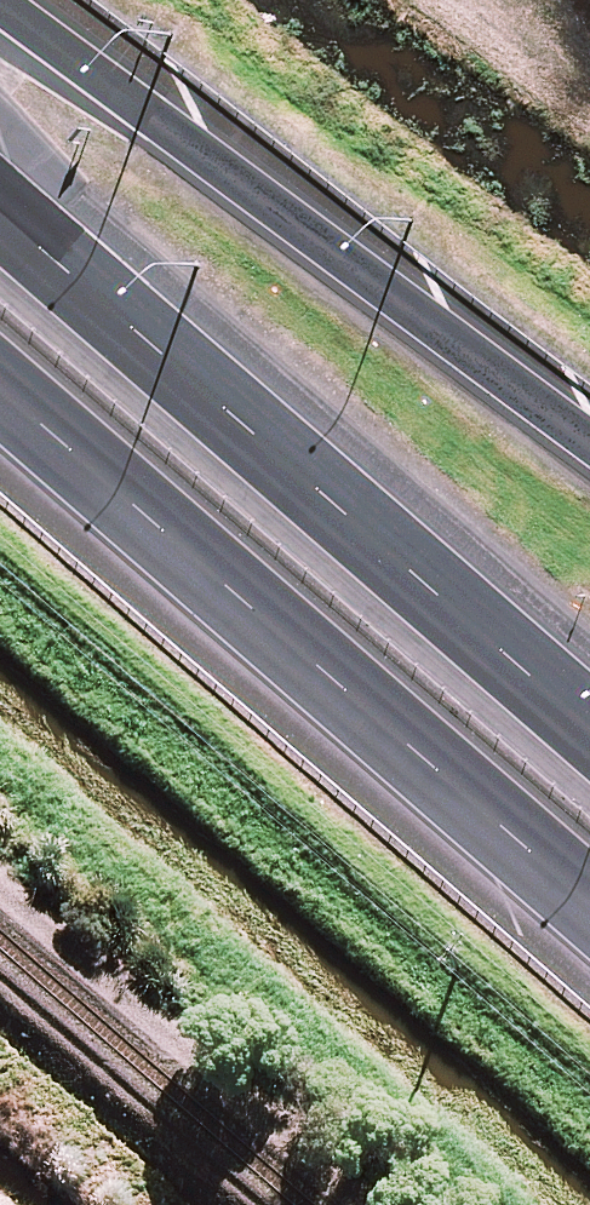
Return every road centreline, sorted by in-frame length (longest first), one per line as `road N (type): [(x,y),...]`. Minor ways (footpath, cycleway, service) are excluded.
road 1 (motorway): [(589,913),(0,406)]
road 2 (motorway): [(0,214),(589,716)]
road 3 (motorway): [(0,3),(589,435)]

